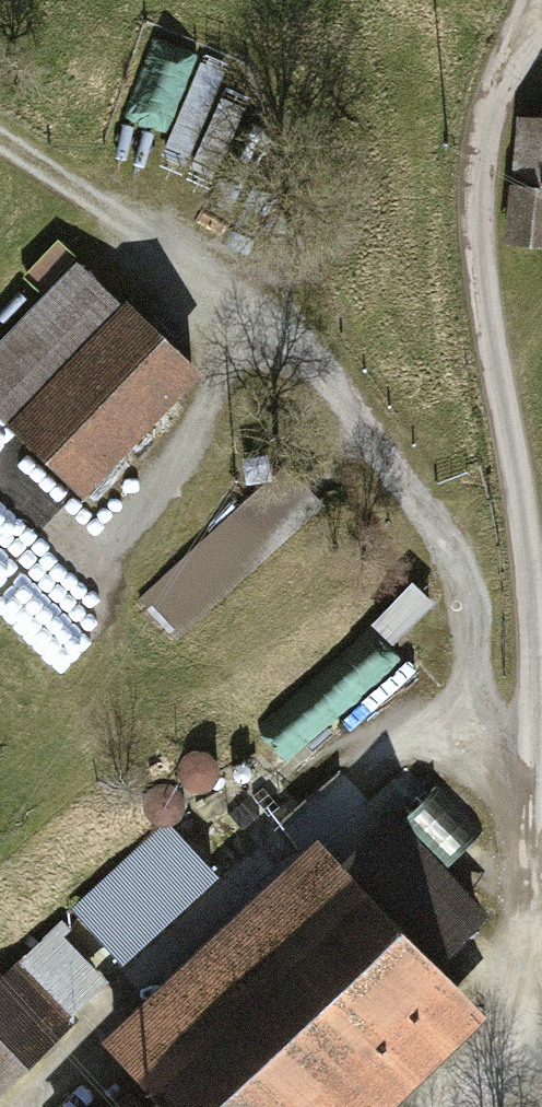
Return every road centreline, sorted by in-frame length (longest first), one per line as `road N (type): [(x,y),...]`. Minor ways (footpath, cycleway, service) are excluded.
road 1 (track): [(0,122),(187,234),(300,328),(461,570),(474,727),(536,794)]
road 2 (track): [(536,794),(532,582),(476,218),(491,105),(528,37)]
road 3 (track): [(423,1106),(508,1026),(536,964),(541,911)]

